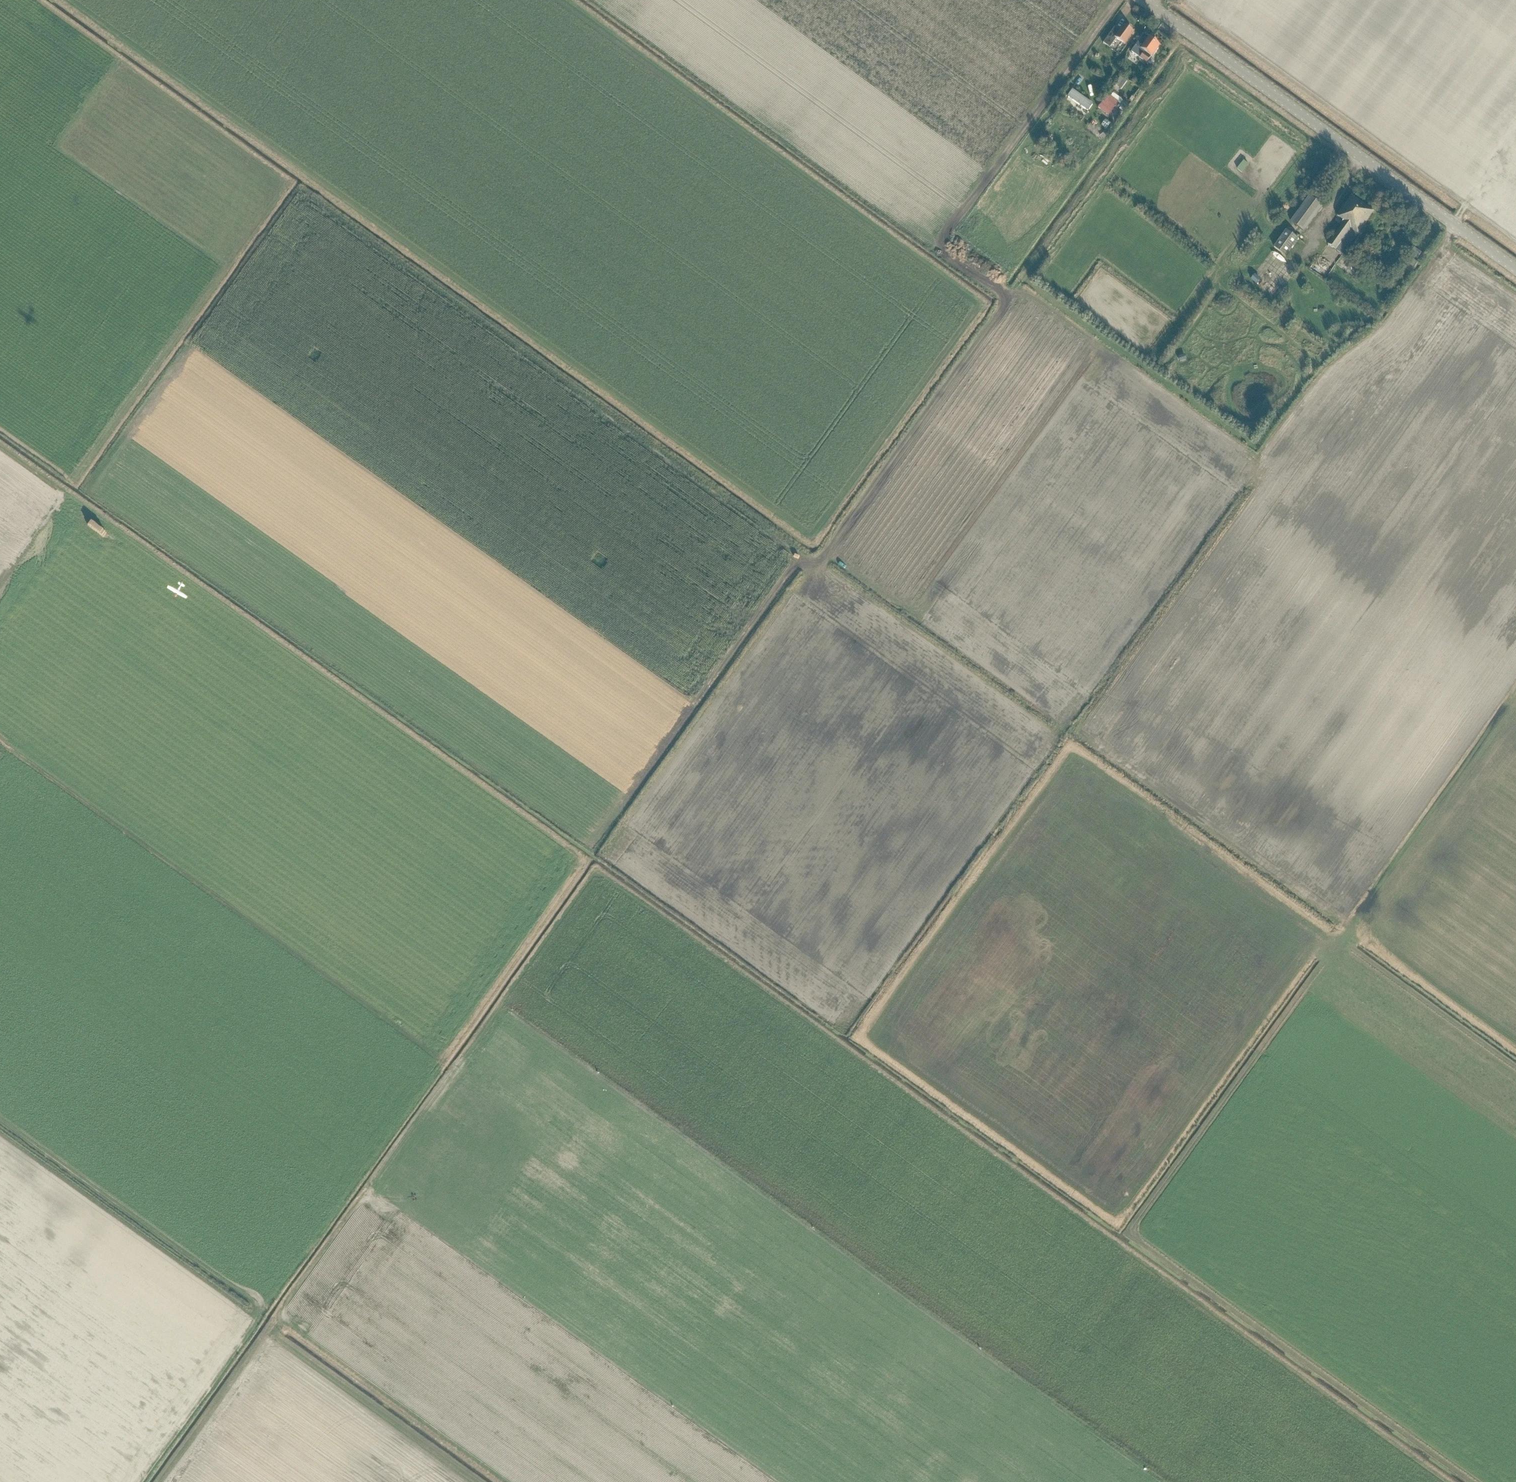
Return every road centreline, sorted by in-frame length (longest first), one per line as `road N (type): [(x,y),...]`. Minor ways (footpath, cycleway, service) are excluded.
road 1 (tertiary): [(1515,270),(1142,0)]
road 2 (track): [(1118,0),(946,234),(948,257),(1001,296)]

